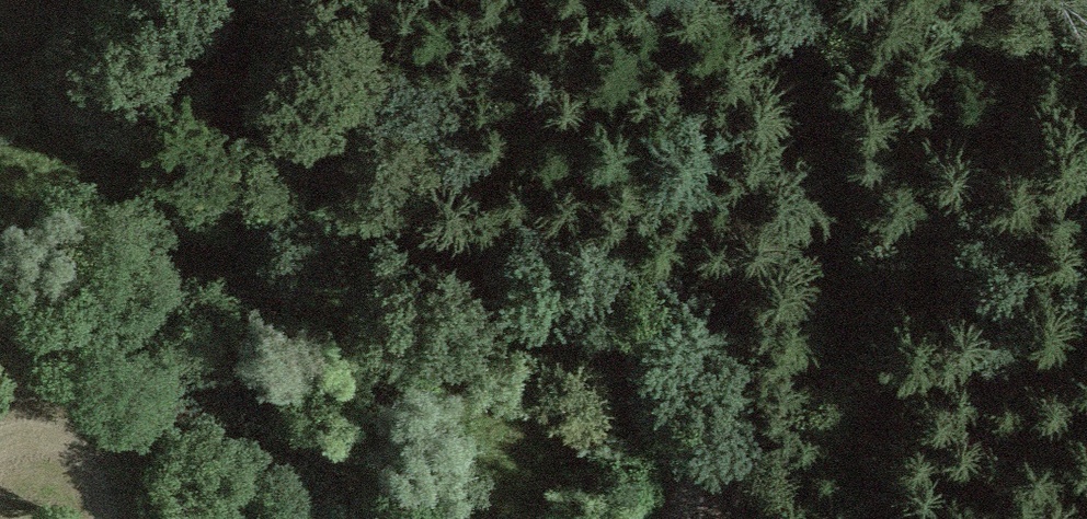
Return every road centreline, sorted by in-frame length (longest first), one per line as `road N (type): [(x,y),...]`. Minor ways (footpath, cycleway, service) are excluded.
road 1 (track): [(127,0),(637,407),(723,518)]
road 2 (track): [(791,0),(809,187),(848,397),(834,518)]

